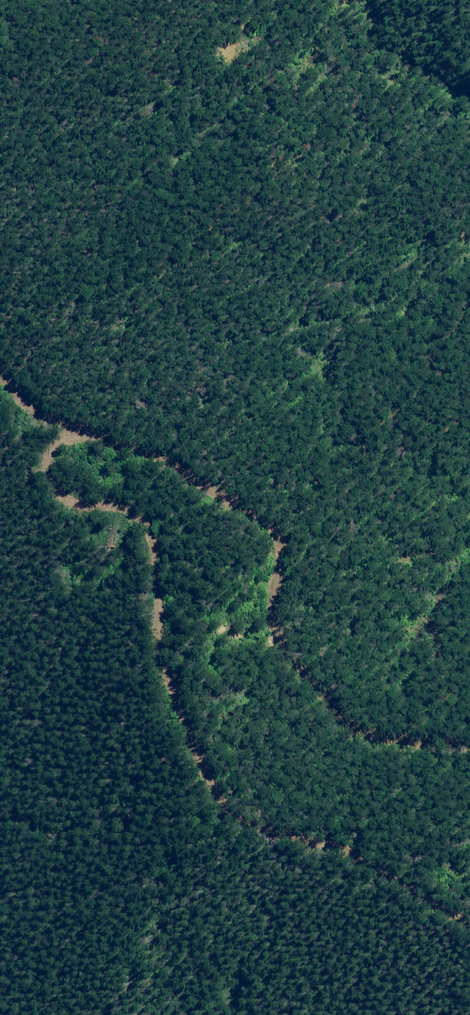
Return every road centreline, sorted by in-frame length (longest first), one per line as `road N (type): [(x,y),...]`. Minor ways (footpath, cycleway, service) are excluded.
road 1 (track): [(72,424),(45,465),(58,493),(74,503),(124,509),(136,519),(162,668),(222,802),(259,830),(380,872),(469,930)]
road 2 (unclassified): [(0,371),(28,402),(187,471),(276,527),(288,556),(285,627),(292,647),(374,736),(469,745)]

